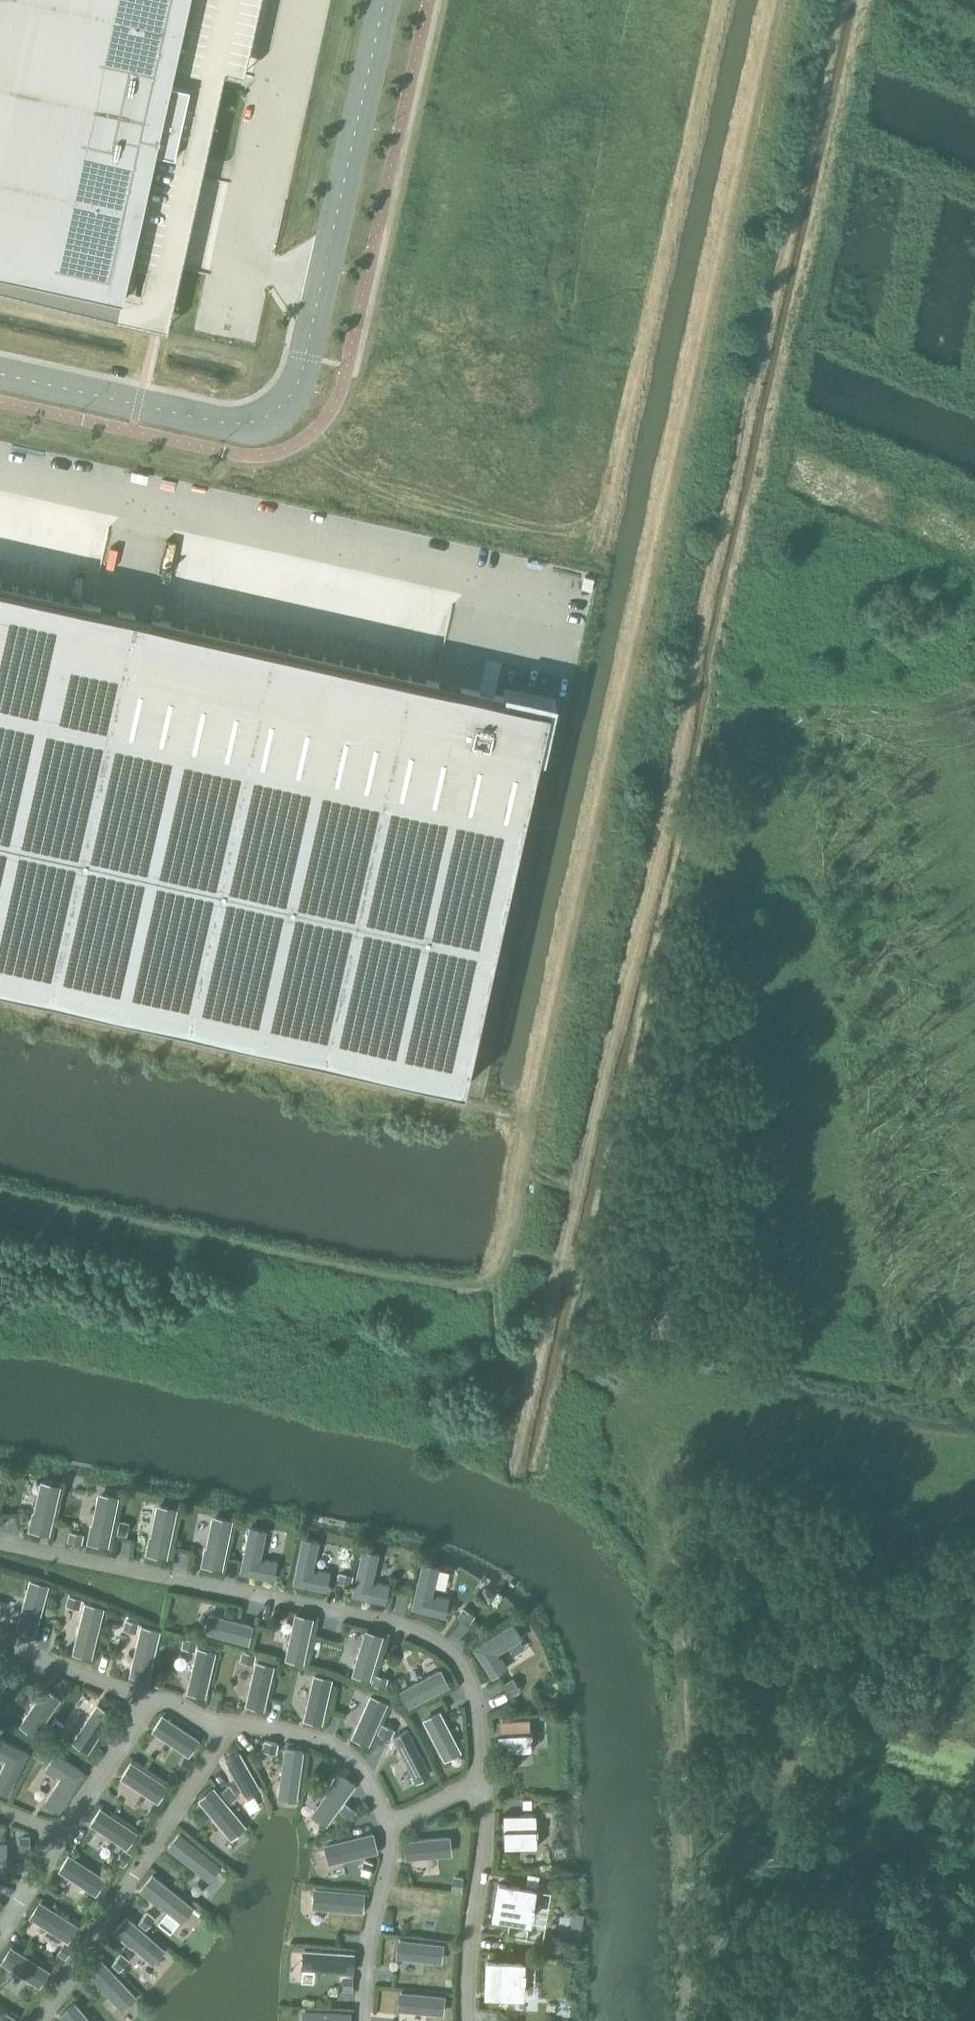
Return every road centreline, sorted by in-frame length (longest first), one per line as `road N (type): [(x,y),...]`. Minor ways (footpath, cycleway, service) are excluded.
road 1 (unclassified): [(0,376),(241,430),(273,417),(308,355),(388,0)]
road 2 (track): [(0,998),(532,1114)]

